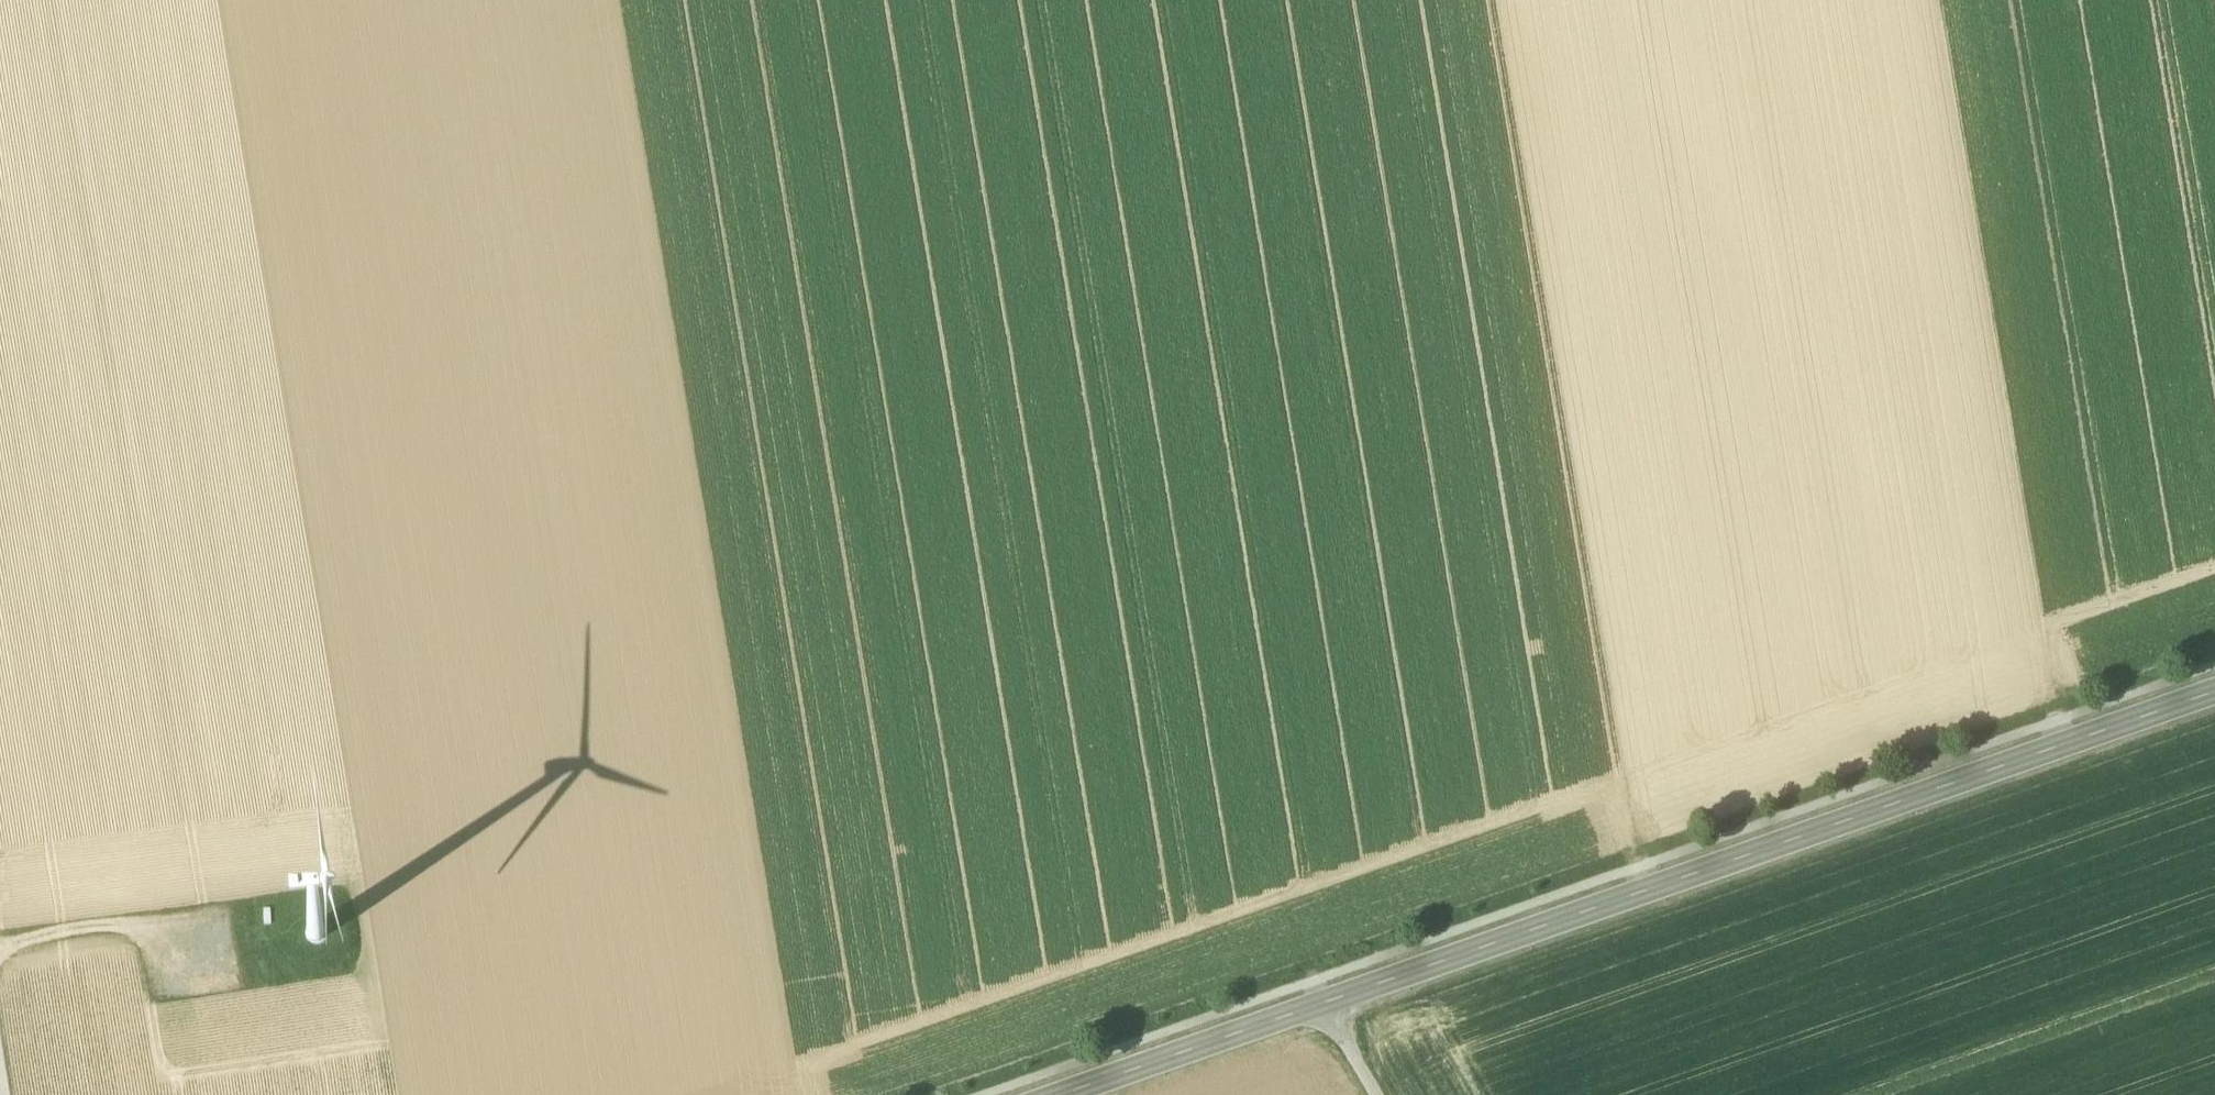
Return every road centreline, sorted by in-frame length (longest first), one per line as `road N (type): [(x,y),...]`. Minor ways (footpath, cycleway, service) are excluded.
road 1 (secondary): [(1324,999),(2214,682)]
road 2 (secondary): [(1047,1094),(1324,999)]

